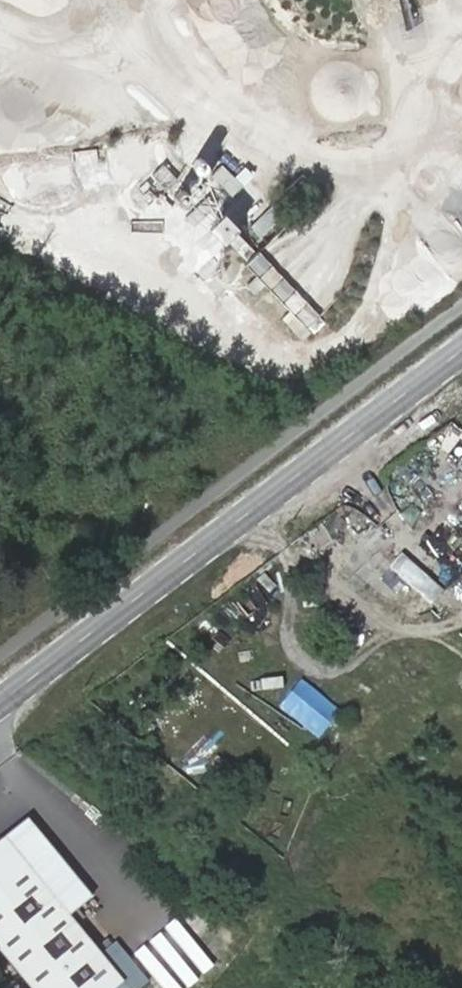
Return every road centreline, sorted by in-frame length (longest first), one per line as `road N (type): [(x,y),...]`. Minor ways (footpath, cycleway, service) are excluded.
road 1 (secondary): [(0,703),(461,352)]

